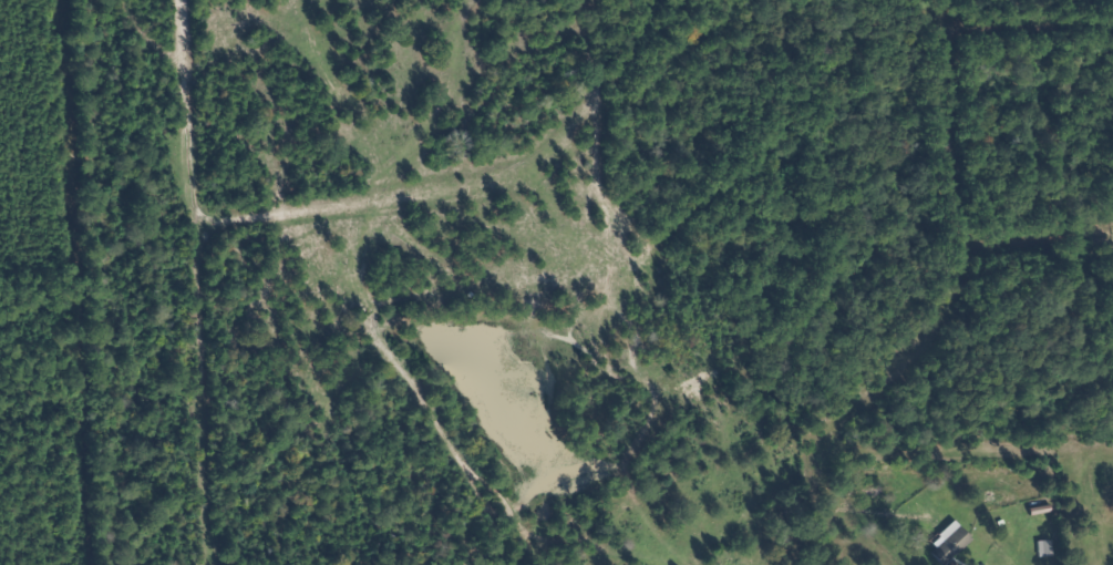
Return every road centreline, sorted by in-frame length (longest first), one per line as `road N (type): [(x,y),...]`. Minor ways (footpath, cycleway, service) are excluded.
road 1 (residential): [(682,564),(811,459),(877,436),(893,376),(931,342),(980,233),(959,0)]
road 2 (residential): [(213,222),(487,172),(629,23),(634,0)]
road 3 (residential): [(208,564),(213,222)]
road 4 (residential): [(1112,448),(915,453),(877,436)]
road 5 (residential): [(213,222),(196,12),(202,0)]

